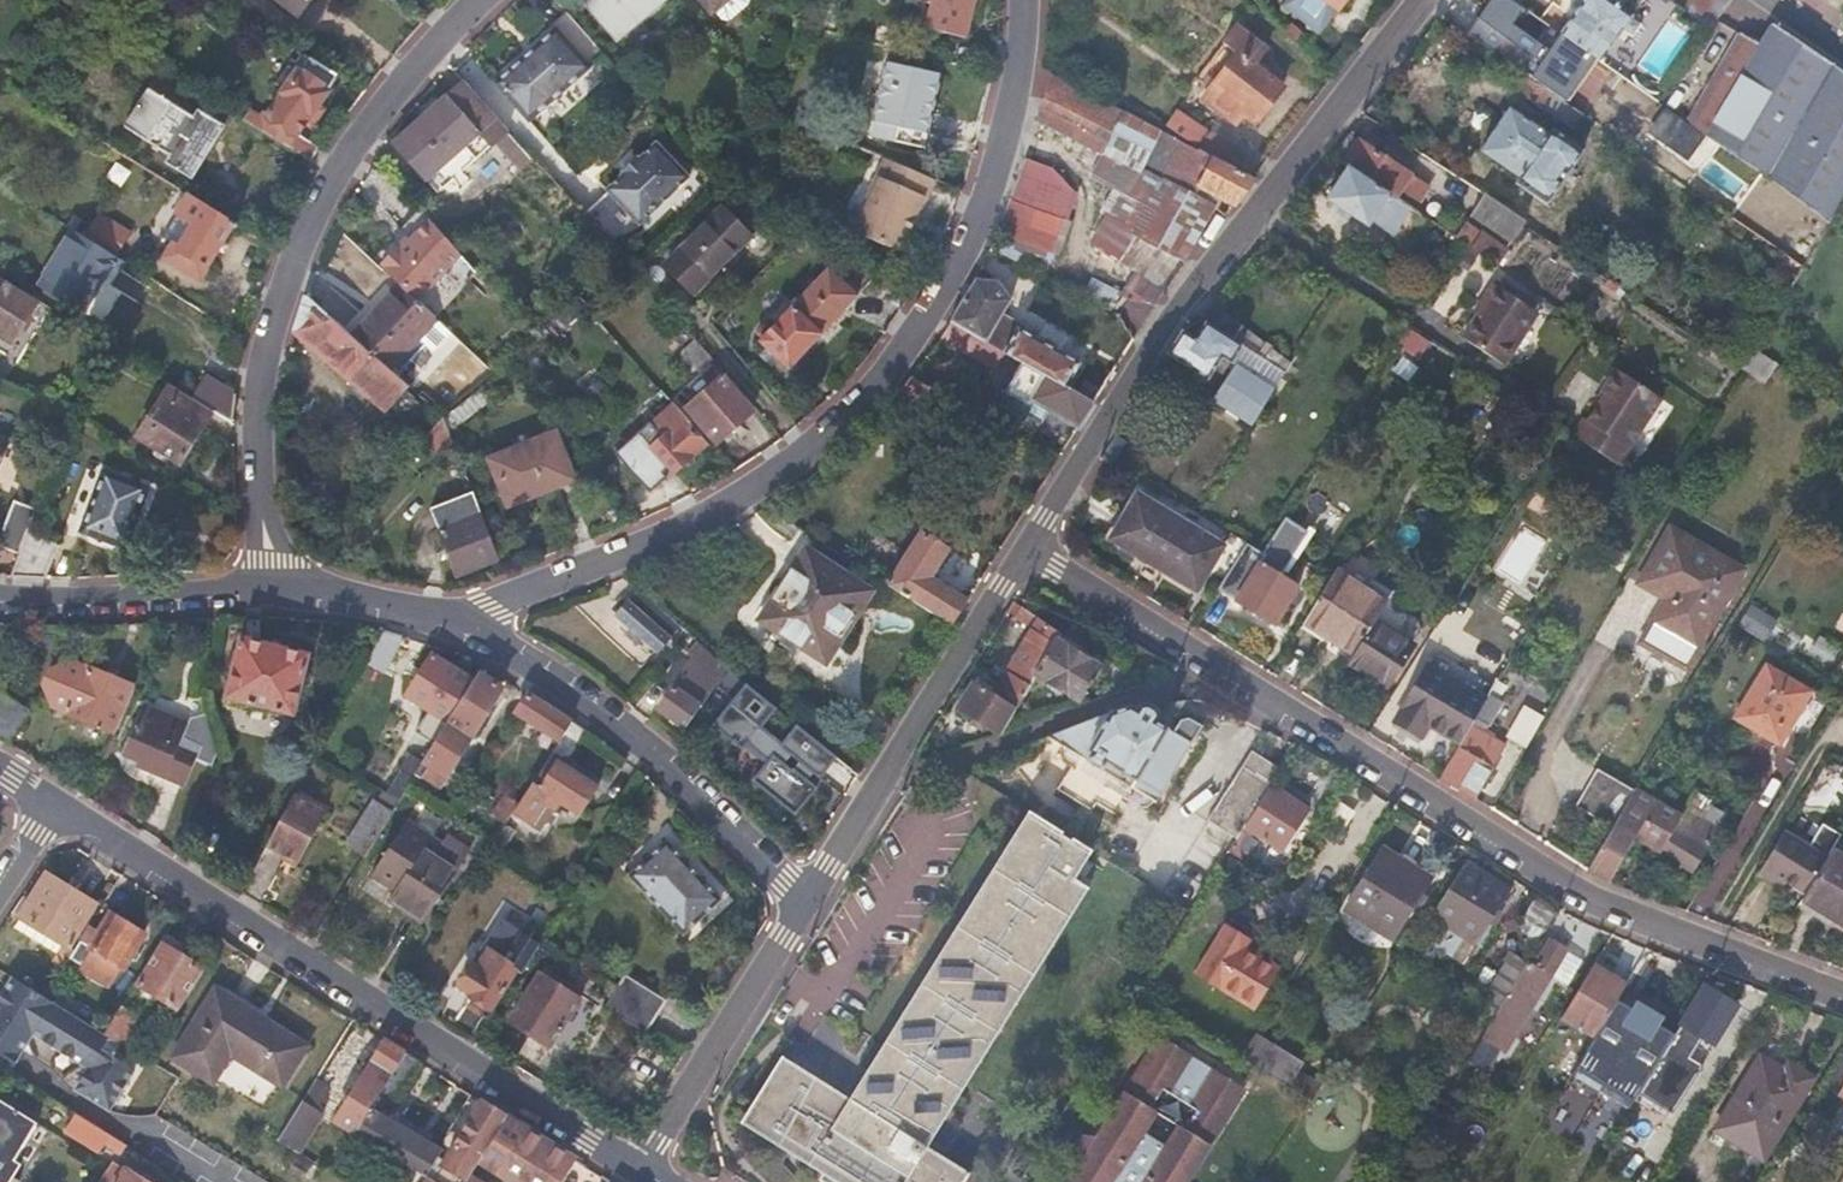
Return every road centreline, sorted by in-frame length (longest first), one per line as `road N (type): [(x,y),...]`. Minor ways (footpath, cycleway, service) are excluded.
road 1 (residential): [(1025,572),(1532,870),(1842,996)]
road 2 (residential): [(1017,0),(1023,67),(986,185),(924,322),(815,437),(727,510),(473,619)]
road 3 (residential): [(1025,572),(1121,398),(1419,0)]
road 4 (residential): [(56,806),(640,1171)]
road 5 (residential): [(481,0),(337,160),(271,328),(261,428),(271,596)]
road 6 (residential): [(473,619),(563,674),(677,772),(804,907)]
road 7 (residential): [(804,907),(1025,572)]
road 8 (residential): [(640,1171),(804,907)]
road 9 (residential): [(0,599),(271,596)]
road 10 (residential): [(271,596),(473,619)]

